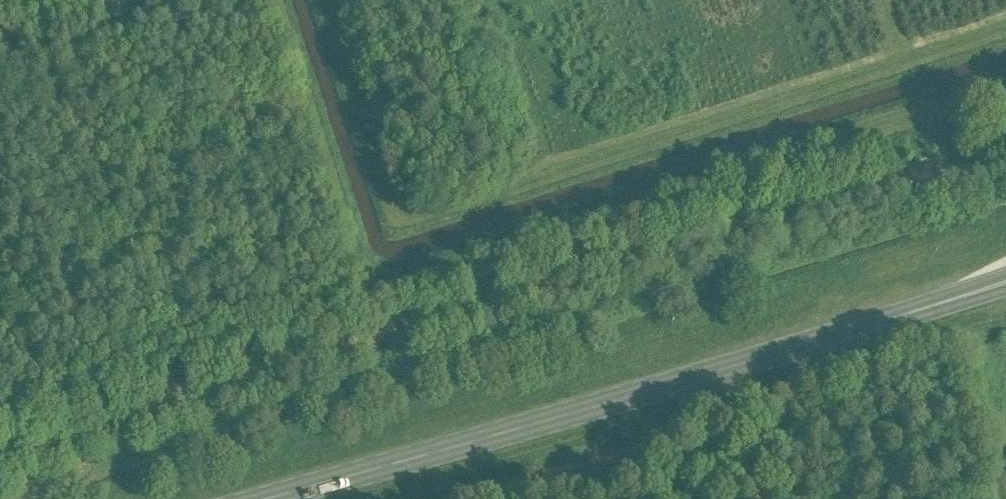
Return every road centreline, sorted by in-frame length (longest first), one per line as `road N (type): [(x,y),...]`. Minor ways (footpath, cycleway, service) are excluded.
road 1 (track): [(0,467),(1005,154)]
road 2 (primary): [(267,498),(947,304)]

